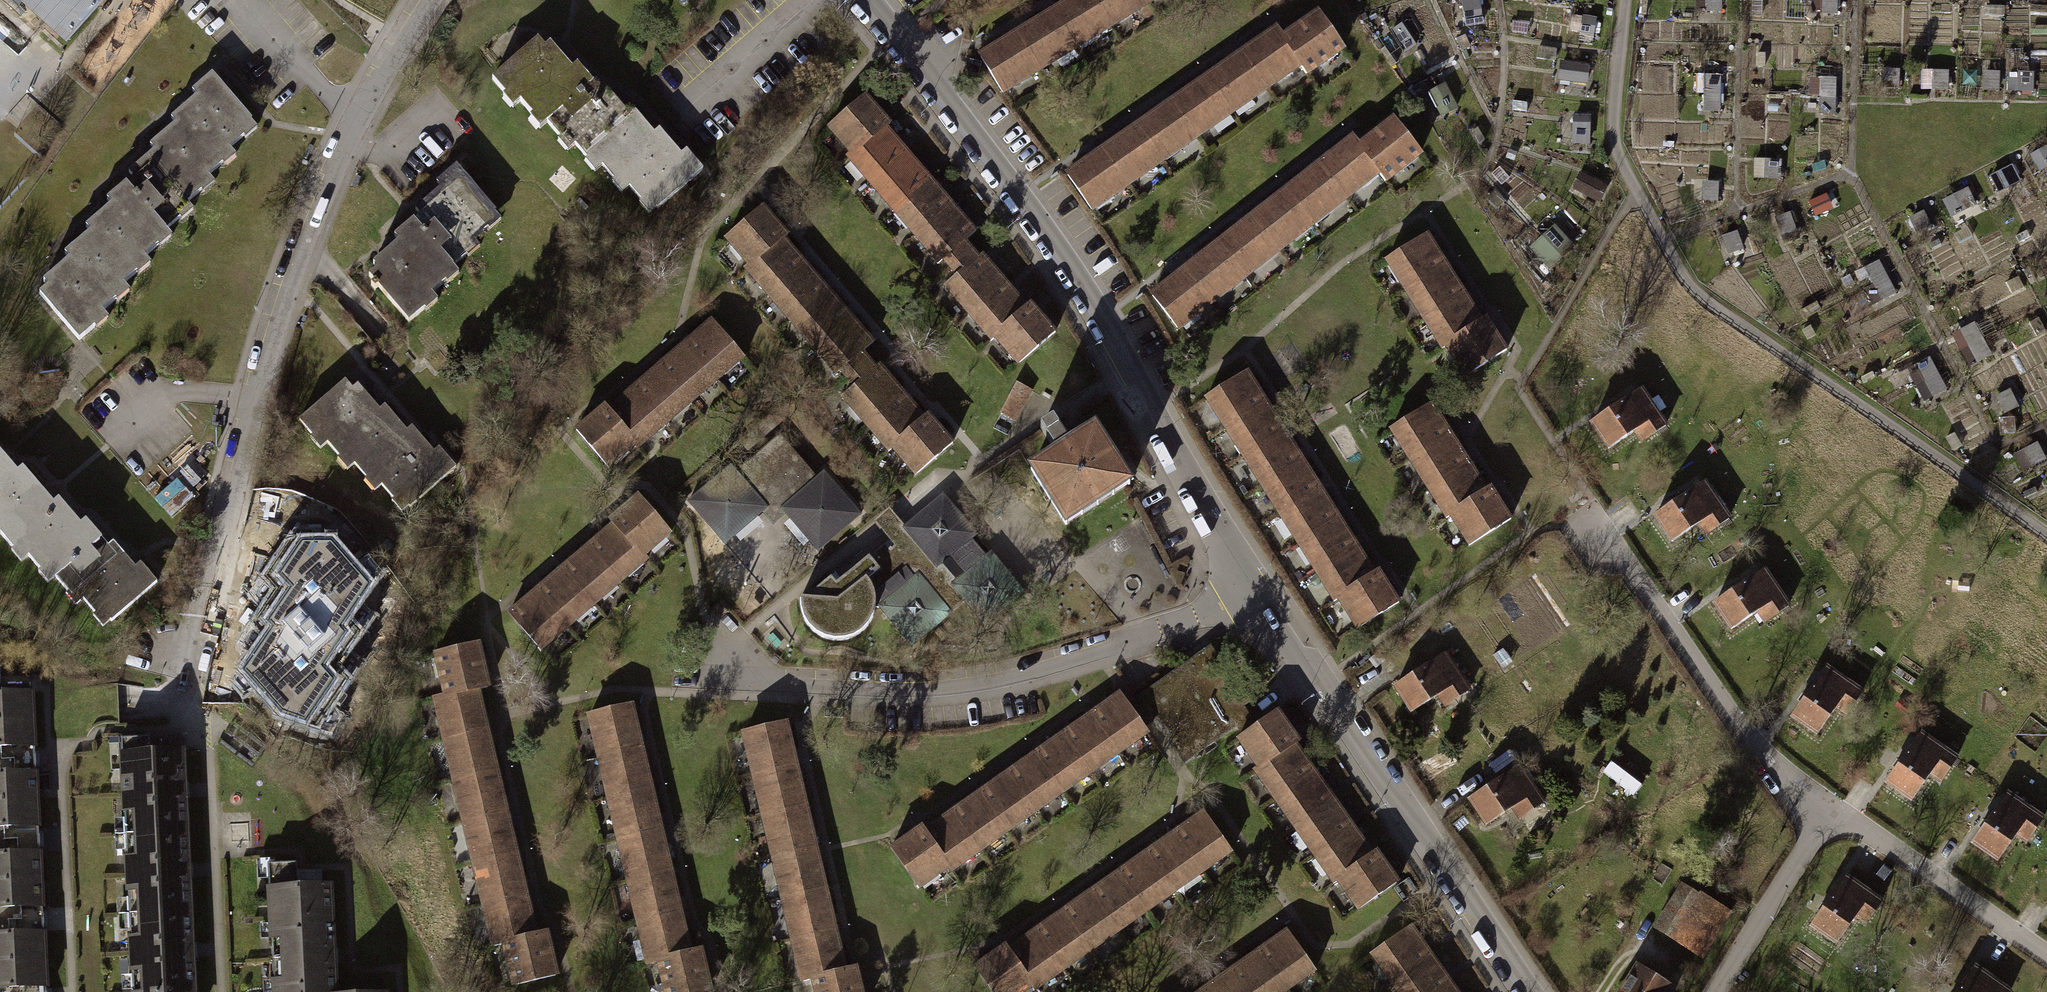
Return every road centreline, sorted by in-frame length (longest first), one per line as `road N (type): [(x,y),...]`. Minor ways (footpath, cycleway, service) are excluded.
road 1 (residential): [(430,0),(326,187),(258,402),(179,706)]
road 2 (residential): [(871,0),(1077,274),(1249,594)]
road 3 (residential): [(733,665),(784,686),(918,691),(983,684),(1195,620),(1249,594)]
road 4 (residential): [(1249,594),(1528,991)]
road 5 (residential): [(1824,821),(1740,727),(1625,557),(1592,532)]
road 6 (residential): [(2046,956),(1879,836),(1824,821)]
road 7 (residential): [(1716,991),(1824,821)]

